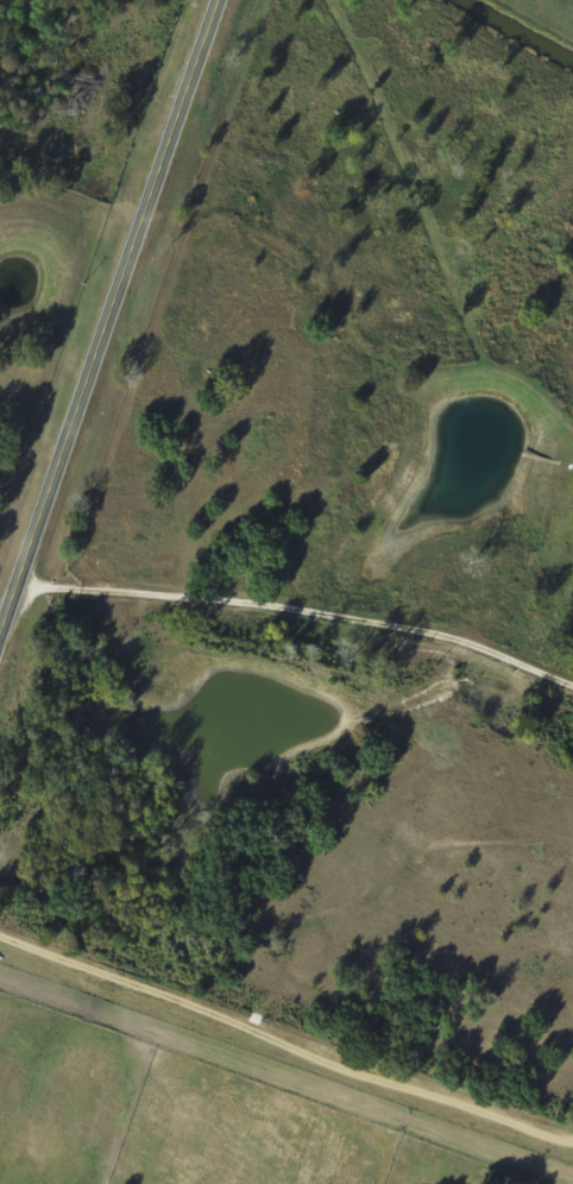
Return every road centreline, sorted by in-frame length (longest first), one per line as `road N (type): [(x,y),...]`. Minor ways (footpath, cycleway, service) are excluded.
road 1 (secondary): [(0,635),(224,0)]
road 2 (residential): [(0,925),(487,1090),(572,1087)]
road 3 (residential): [(15,590),(314,582),(361,592),(572,674)]

